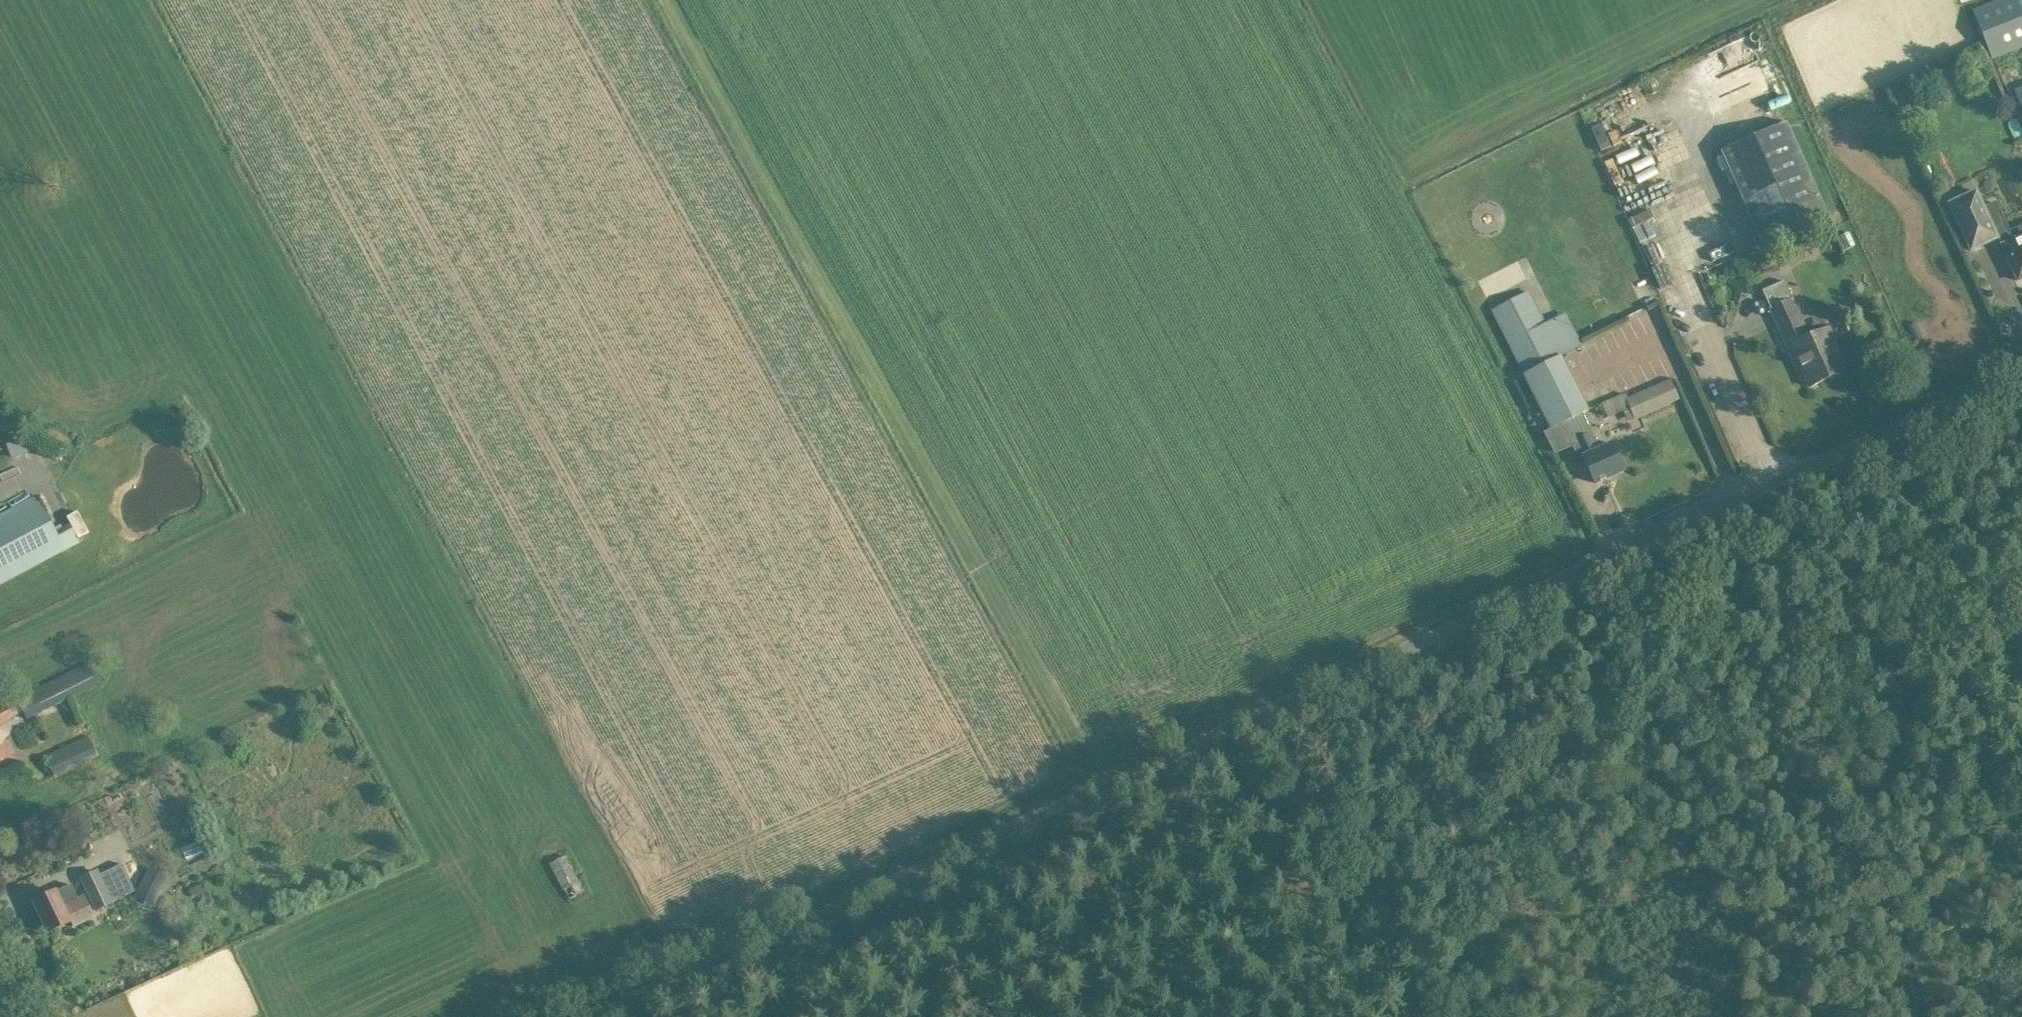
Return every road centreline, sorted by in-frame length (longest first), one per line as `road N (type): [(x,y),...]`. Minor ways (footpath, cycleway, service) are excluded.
road 1 (unclassified): [(597,1016),(2021,389)]
road 2 (track): [(1280,722),(1396,920),(1463,1016)]
road 3 (track): [(1882,451),(2021,714)]

